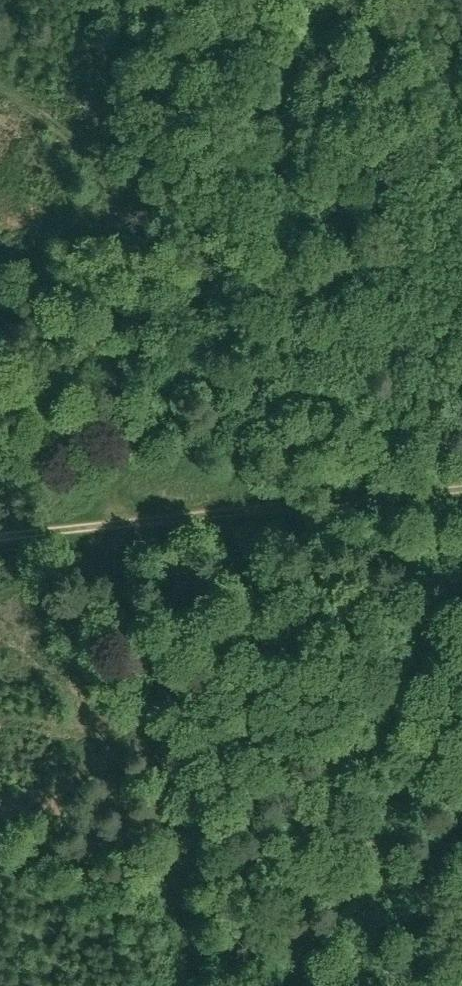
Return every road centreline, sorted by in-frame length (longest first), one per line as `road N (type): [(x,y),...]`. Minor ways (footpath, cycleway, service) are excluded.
road 1 (track): [(119,522),(190,222),(0,85)]
road 2 (track): [(200,985),(119,522)]
road 3 (track): [(461,487),(0,535)]
road 4 (track): [(119,522),(0,429)]

